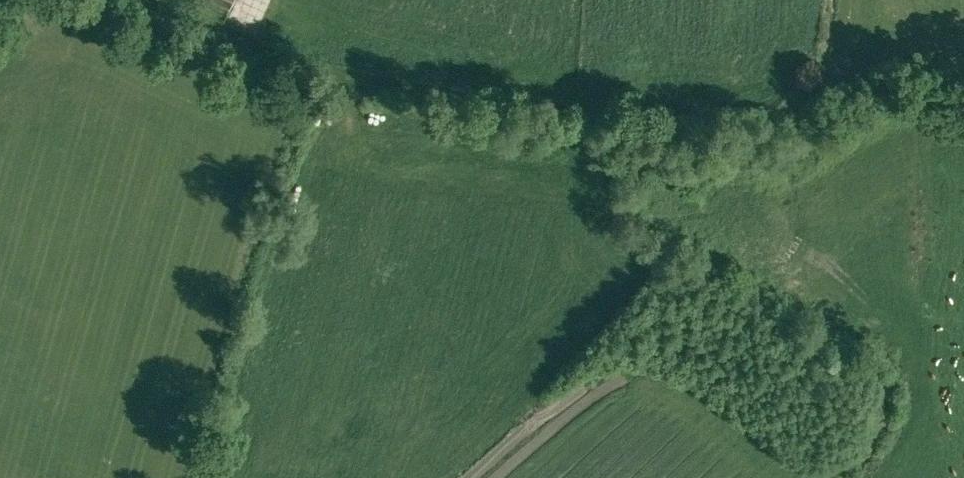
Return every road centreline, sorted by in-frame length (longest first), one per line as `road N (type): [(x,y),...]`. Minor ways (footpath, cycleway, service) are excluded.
road 1 (track): [(183,0),(250,34),(390,81),(586,110)]

